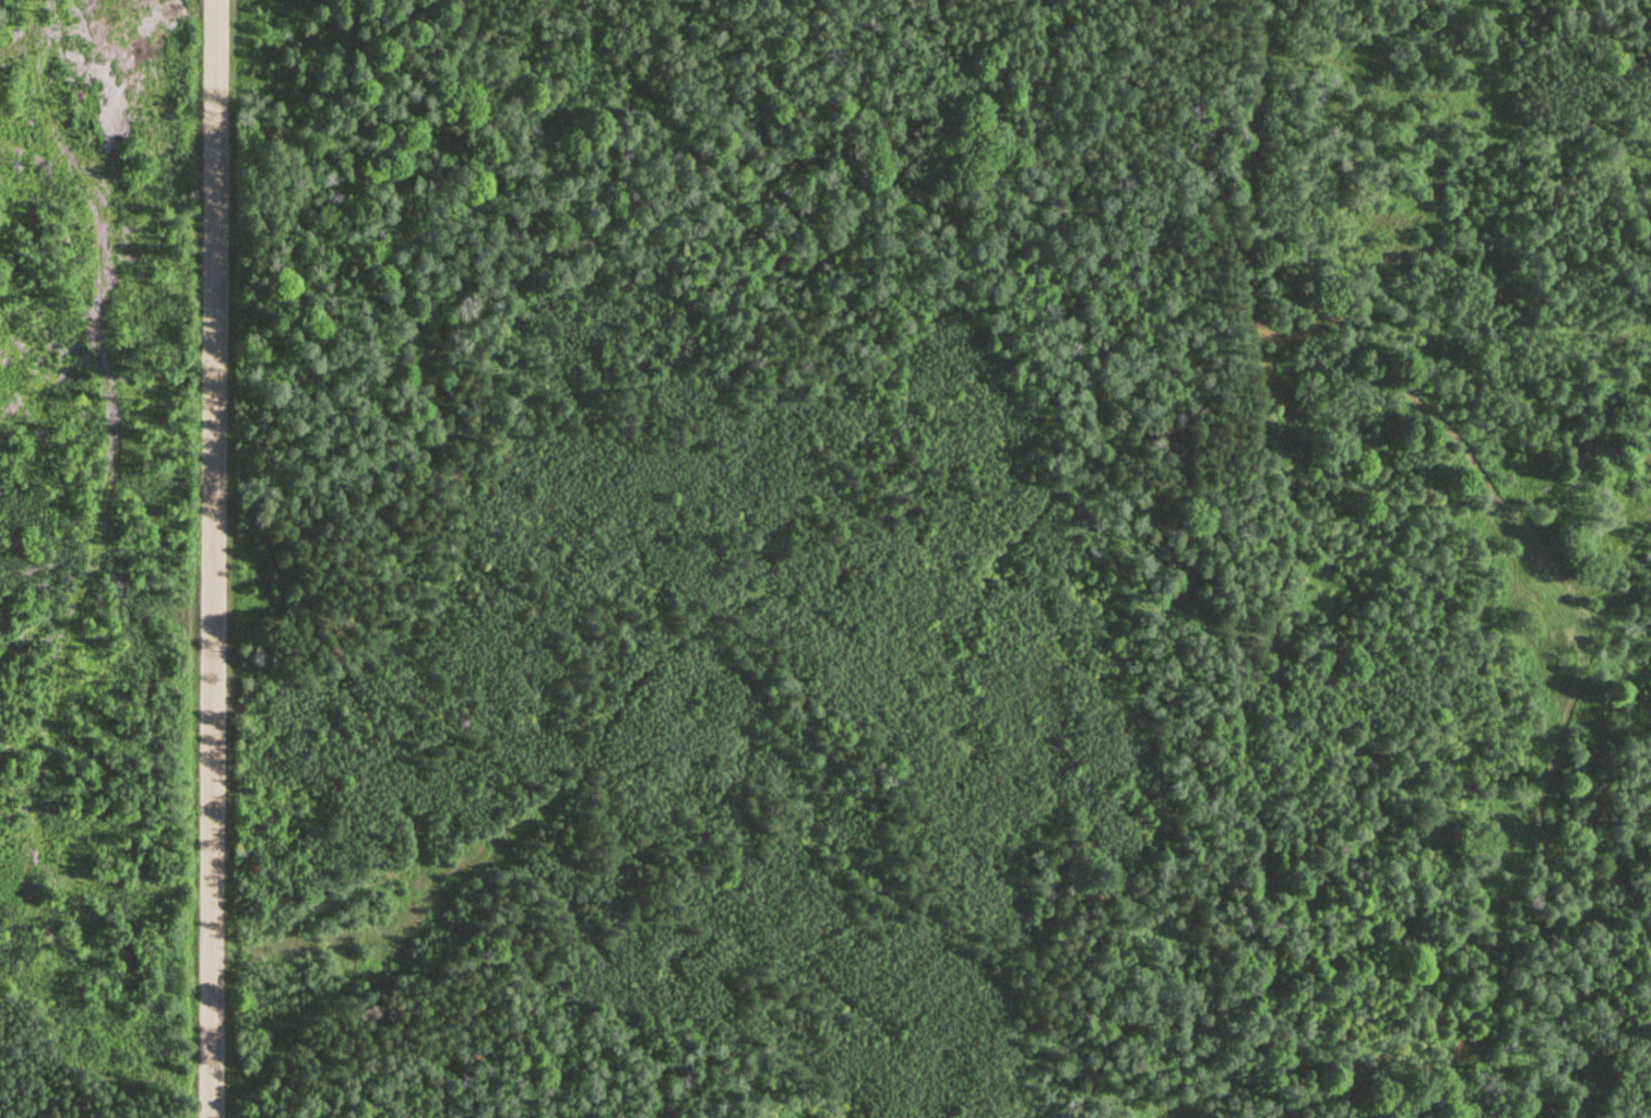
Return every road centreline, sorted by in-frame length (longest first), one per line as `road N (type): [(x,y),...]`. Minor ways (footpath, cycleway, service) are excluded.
road 1 (residential): [(211,1117),(218,0)]

